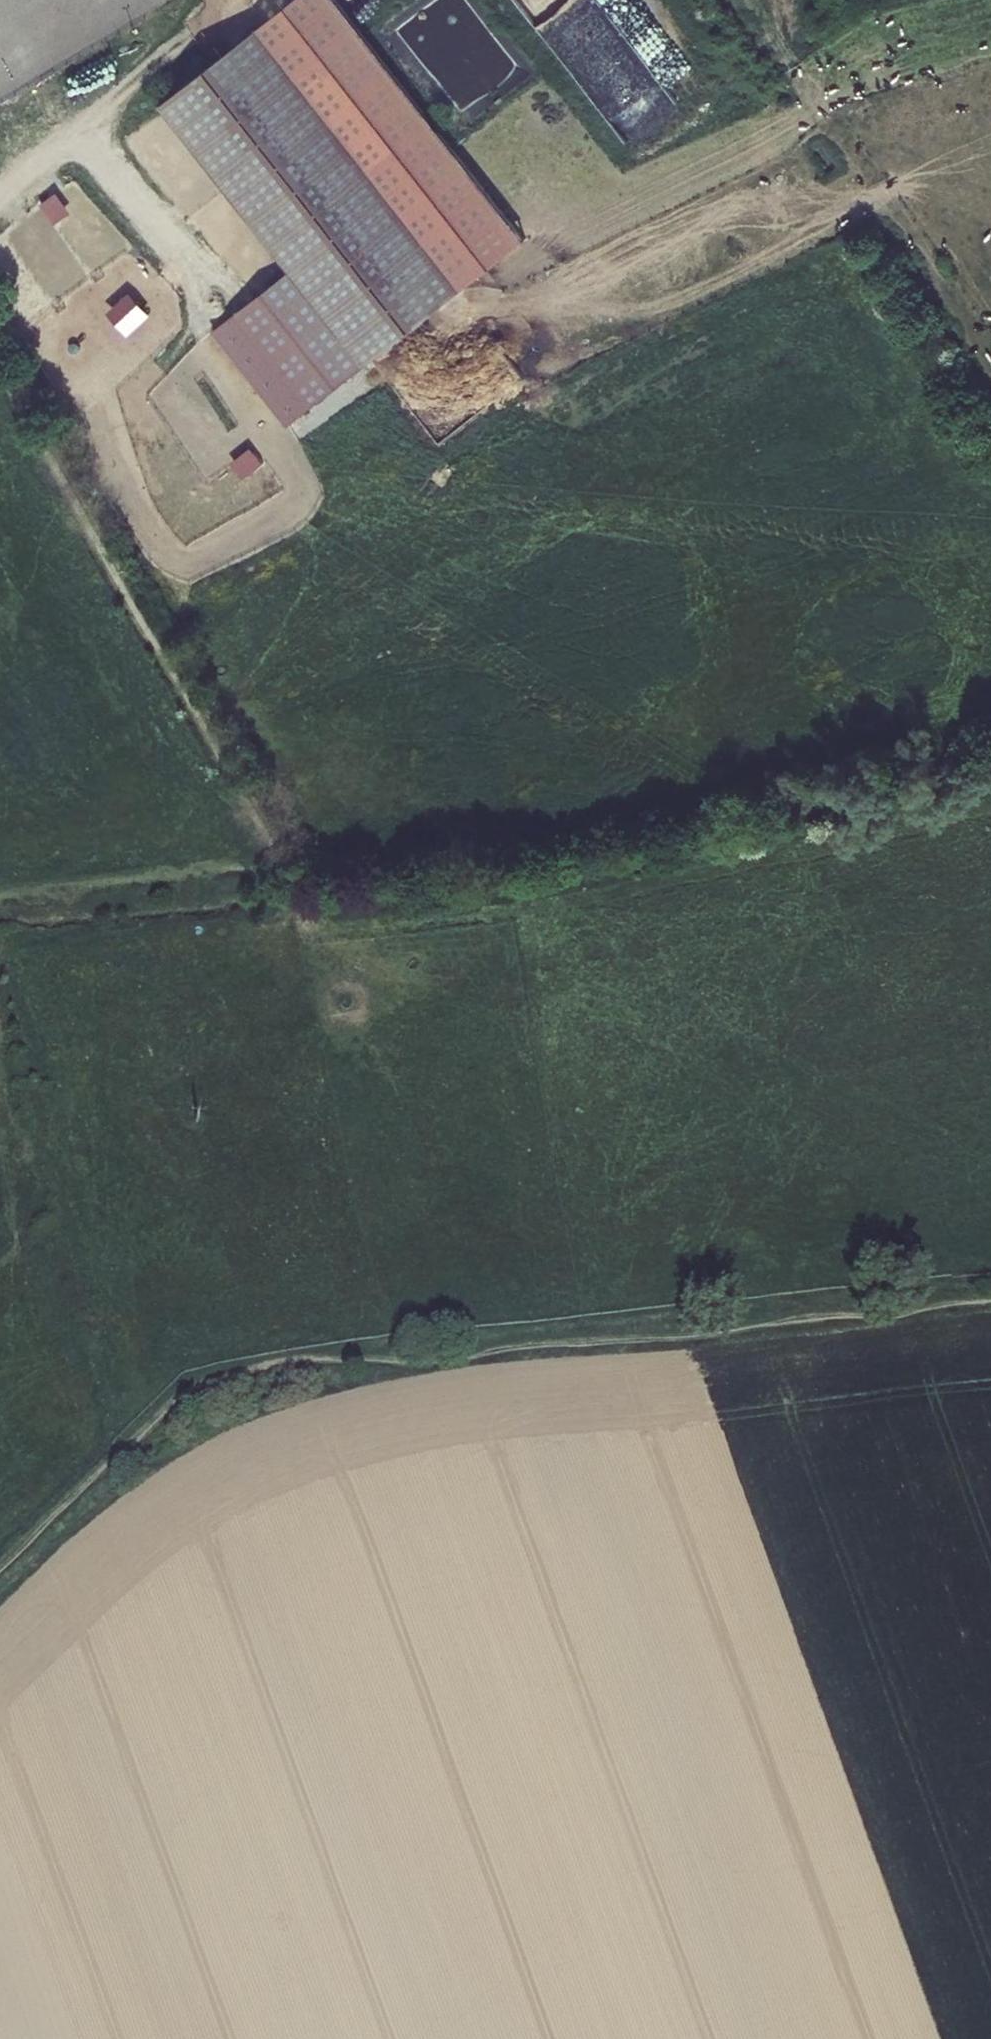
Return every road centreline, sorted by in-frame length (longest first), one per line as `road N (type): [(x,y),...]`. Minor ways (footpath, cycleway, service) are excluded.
road 1 (track): [(0,1570),(112,1466),(215,1398),(339,1375),(990,1301)]
road 2 (track): [(252,0),(0,198)]

